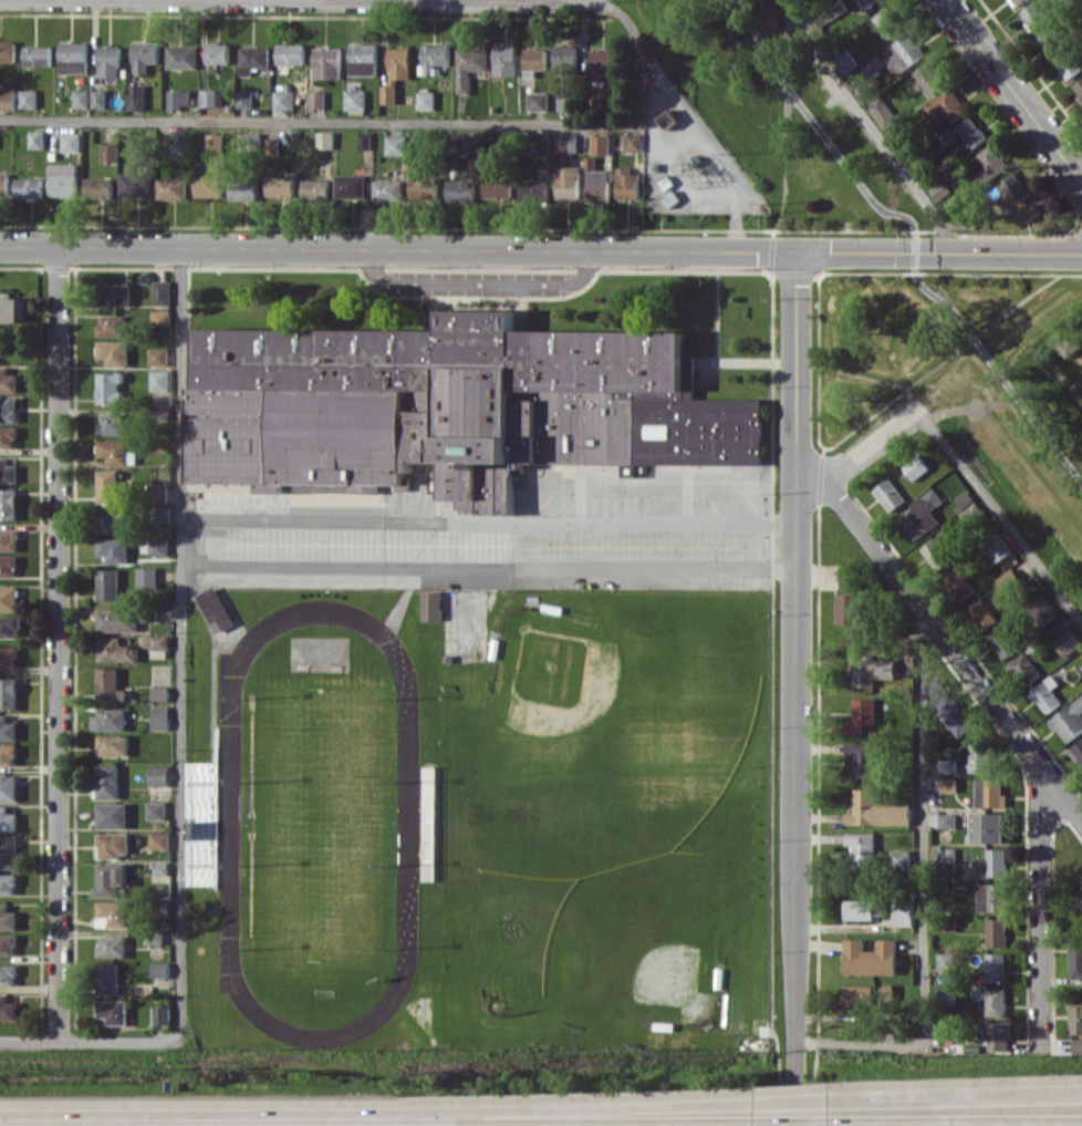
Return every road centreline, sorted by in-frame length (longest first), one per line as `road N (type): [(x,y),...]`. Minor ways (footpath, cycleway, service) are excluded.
road 1 (tertiary): [(0,246),(1081,251)]
road 2 (residential): [(797,252),(794,1125)]
road 3 (residential): [(60,247),(59,1041)]
road 4 (residential): [(795,475),(828,475),(1081,824)]
road 5 (motorway): [(761,1103),(457,1110),(392,1125)]
road 6 (residential): [(1040,767),(1039,1050)]
road 7 (motorway): [(1081,1095),(834,1099)]
road 8 (tertiary): [(944,0),(1081,181)]
road 9 (residential): [(383,0),(605,2)]

